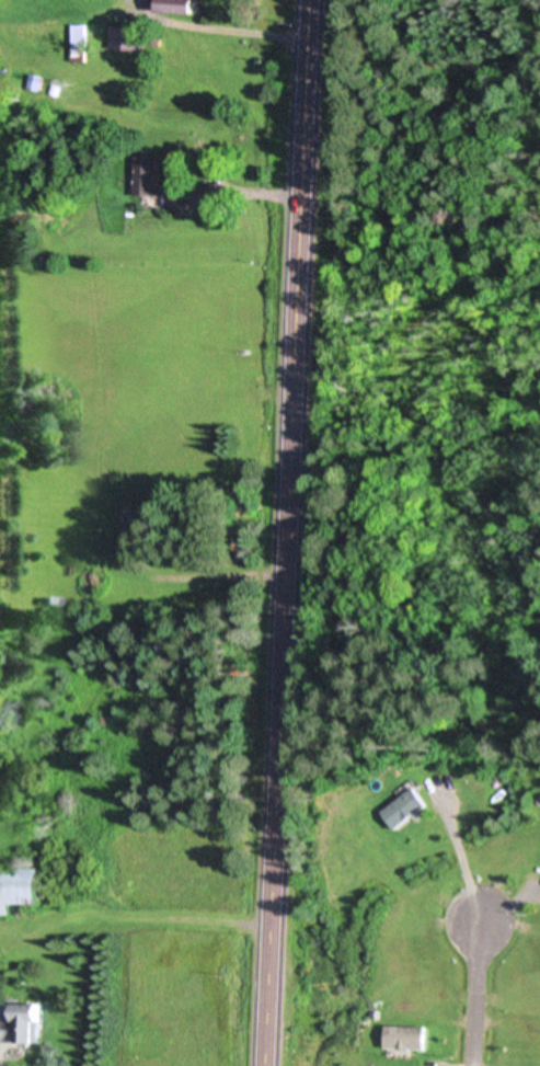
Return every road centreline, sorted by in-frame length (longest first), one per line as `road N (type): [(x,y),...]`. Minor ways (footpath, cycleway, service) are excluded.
road 1 (primary): [(277,747),(307,0)]
road 2 (primary): [(265,1065),(277,747)]
road 3 (residential): [(474,1065),(479,924)]

